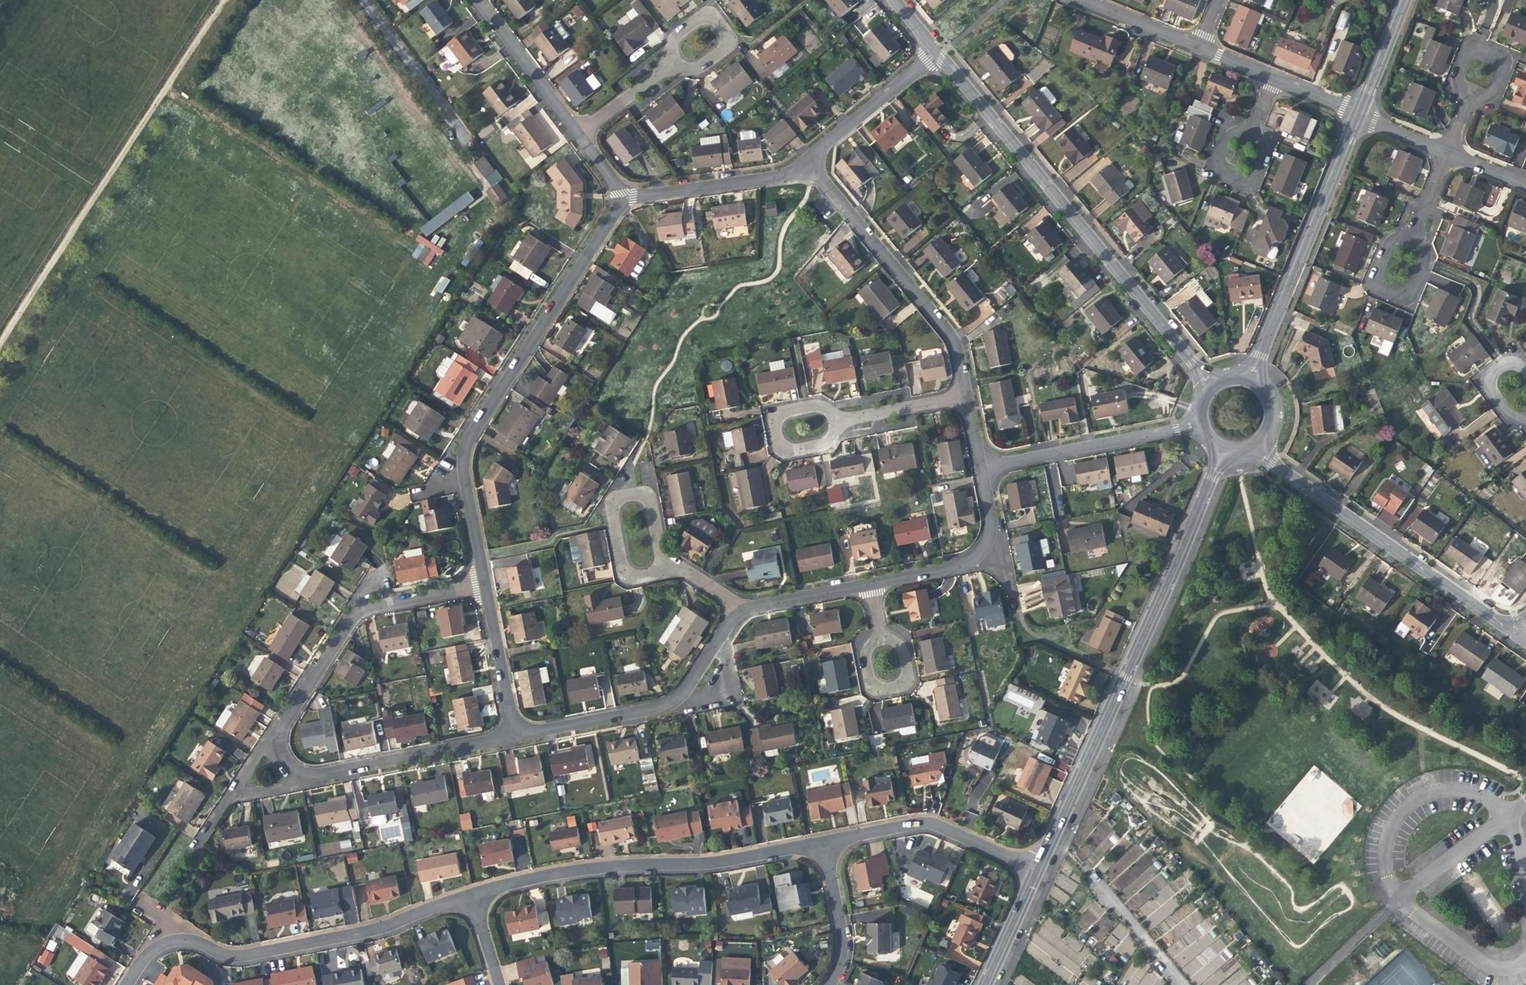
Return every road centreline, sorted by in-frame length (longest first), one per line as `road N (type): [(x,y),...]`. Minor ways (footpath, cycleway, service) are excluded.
road 1 (residential): [(1035,871),(1222,448)]
road 2 (residential): [(1209,385),(934,50)]
road 3 (residential): [(623,201),(463,445),(461,474),(482,583)]
road 4 (residential): [(467,894),(378,927),(245,954),(167,941),(144,955),(123,984)]
road 5 (residential): [(822,840),(708,862),(579,869),(467,894)]
road 6 (residential): [(1514,634),(1250,445)]
road 7 (residential): [(1247,379),(1356,114)]
road 8 (residential): [(964,395),(945,330),(823,182),(801,172)]
road 9 (residential): [(482,583),(352,615),(279,728)]
road 10 (residential): [(520,726),(672,700),(736,613)]
road 11 (residential): [(675,567),(661,555),(644,496),(611,499),(622,570),(664,568)]
road 12 (residential): [(1035,871),(924,821),(822,840)]
road 13 (residential): [(1198,424),(979,468)]
road 14 (unclassified): [(1503,815),(1472,792),(1439,787),(1410,798),(1383,842),(1380,869),(1395,895)]
road 15 (residential): [(315,775),(520,726)]
road 16 (residential): [(866,583),(945,569),(974,555),(988,530),(979,468)]
road 17 (residential): [(852,418),(806,404),(776,414),(772,425),(776,441),(793,448),(819,442),(844,421)]
road 18 (residential): [(934,50),(825,141),(801,172)]
road 19 (residential): [(801,172),(623,201)]
road 20 (residential): [(475,0),(572,133)]
road 21 (residential): [(1412,229),(1385,249),(1374,277),(1379,289),(1399,295),(1410,287),(1421,258),(1415,239)]
road 22 (residential): [(663,67),(710,57),(722,28),(711,15),(696,15),(676,30),(668,53)]
road 23 (unclassified): [(1395,895),(1474,959),(1500,968),(1525,953)]
road 24 (residential): [(482,583),(508,709),(520,726)]
road 25 (residential): [(827,984),(839,943),(822,840)]
road 26 (residential): [(879,636),(900,648),(905,672),(894,687),(870,685),(862,654),(869,640)]
road 27 (residential): [(1503,815),(1395,895)]
road 28 (residential): [(736,613),(866,583)]
road 29 (residential): [(1467,97),(1492,87),(1494,55),(1465,52),(1456,72),(1460,91)]
road 30 (residential): [(1249,129),(1224,138),(1215,161),(1222,172),(1250,172),(1257,138)]
road 31 (residential): [(983,984),(1035,871)]
road 32 (residential): [(1356,114),(1401,0)]

